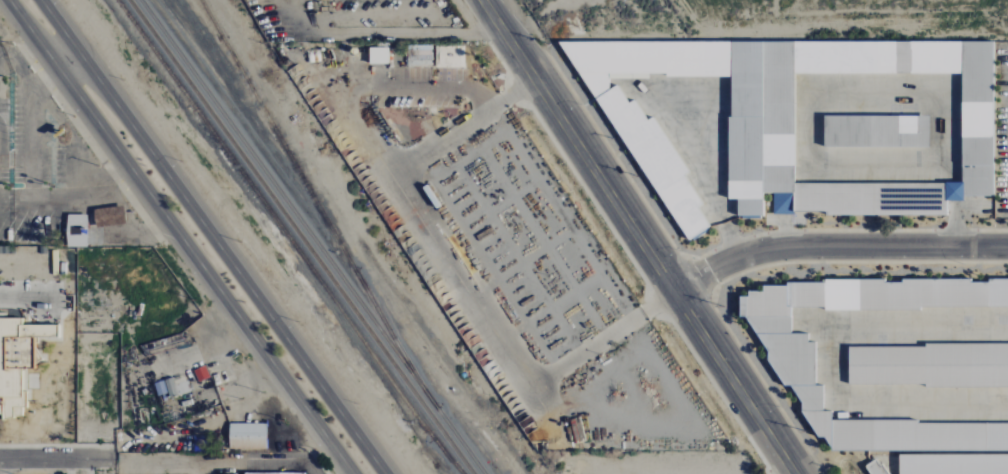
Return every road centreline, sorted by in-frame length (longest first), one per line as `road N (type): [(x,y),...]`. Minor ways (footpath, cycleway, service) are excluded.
road 1 (primary): [(385,473),(40,0)]
road 2 (primary): [(9,0),(352,473)]
road 3 (residential): [(483,0),(796,473)]
road 4 (residential): [(677,289),(782,247),(1007,247)]

